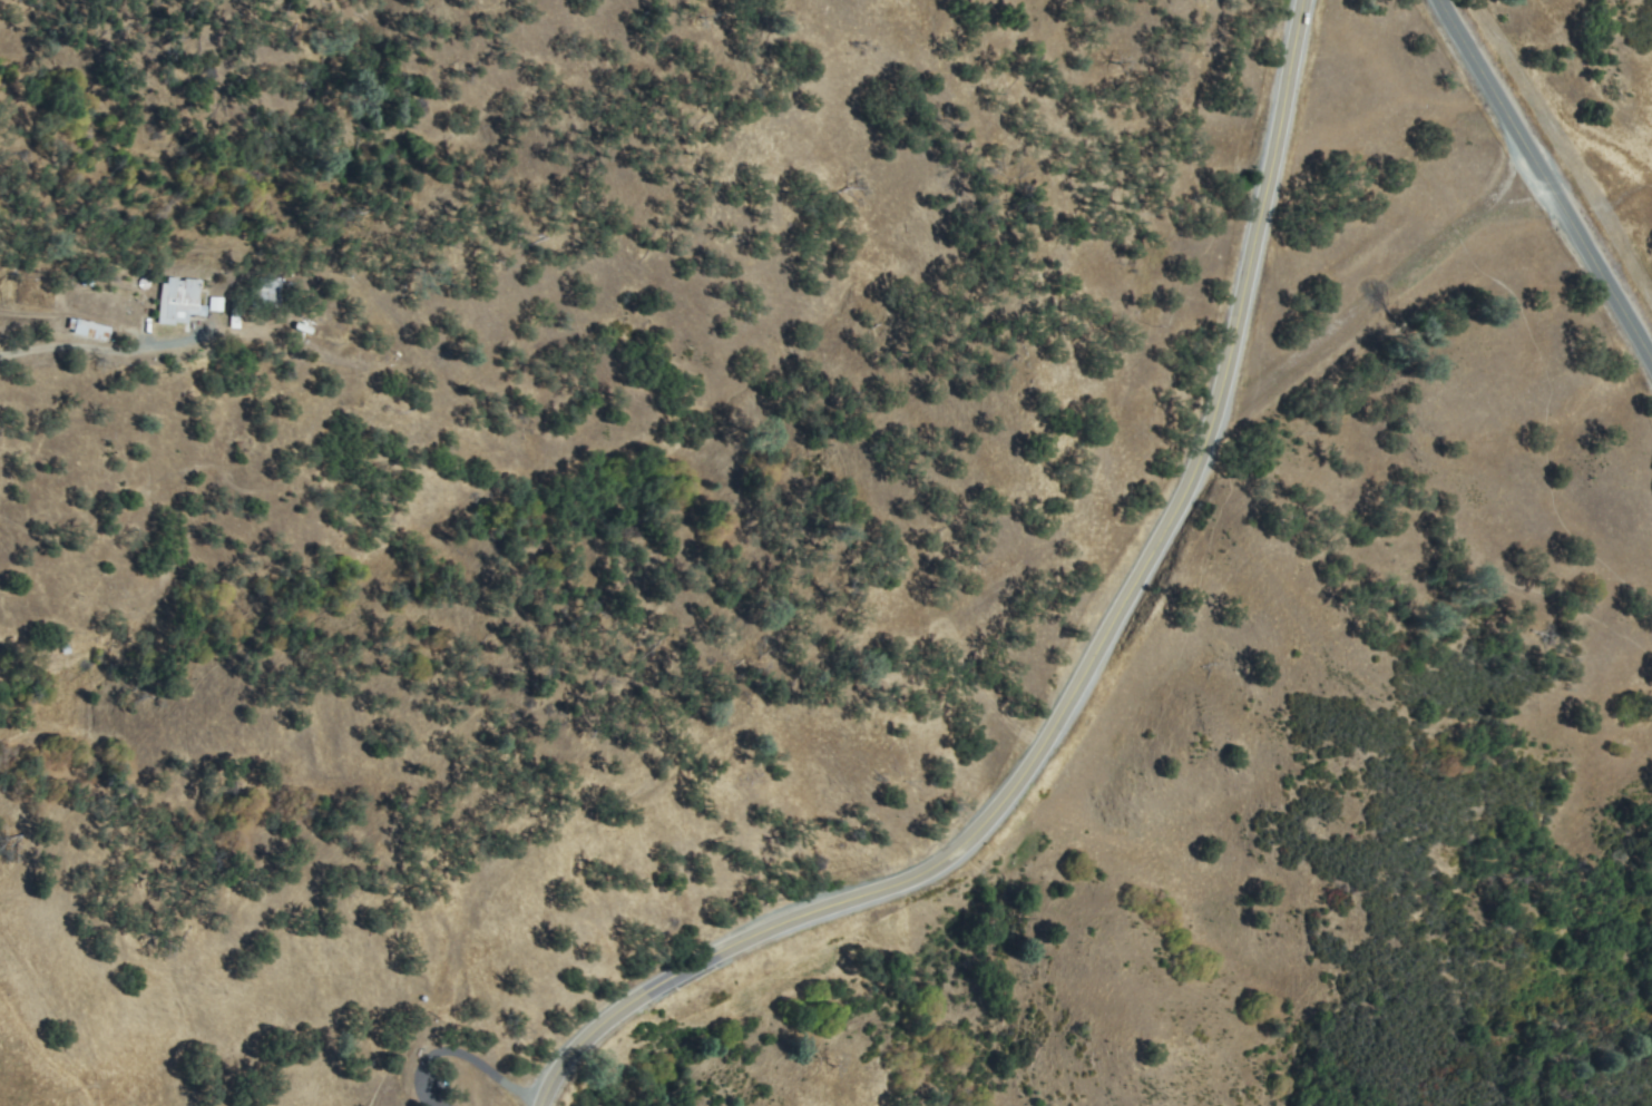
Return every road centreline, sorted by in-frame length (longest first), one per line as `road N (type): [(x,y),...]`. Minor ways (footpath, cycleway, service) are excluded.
road 1 (tertiary): [(544,1105),(563,1067),(617,1015),(752,938),(918,877),(975,835),(1028,770),(1154,554),(1187,474),(1216,381),(1296,0)]
road 2 (tertiary): [(1651,365),(1447,0)]

